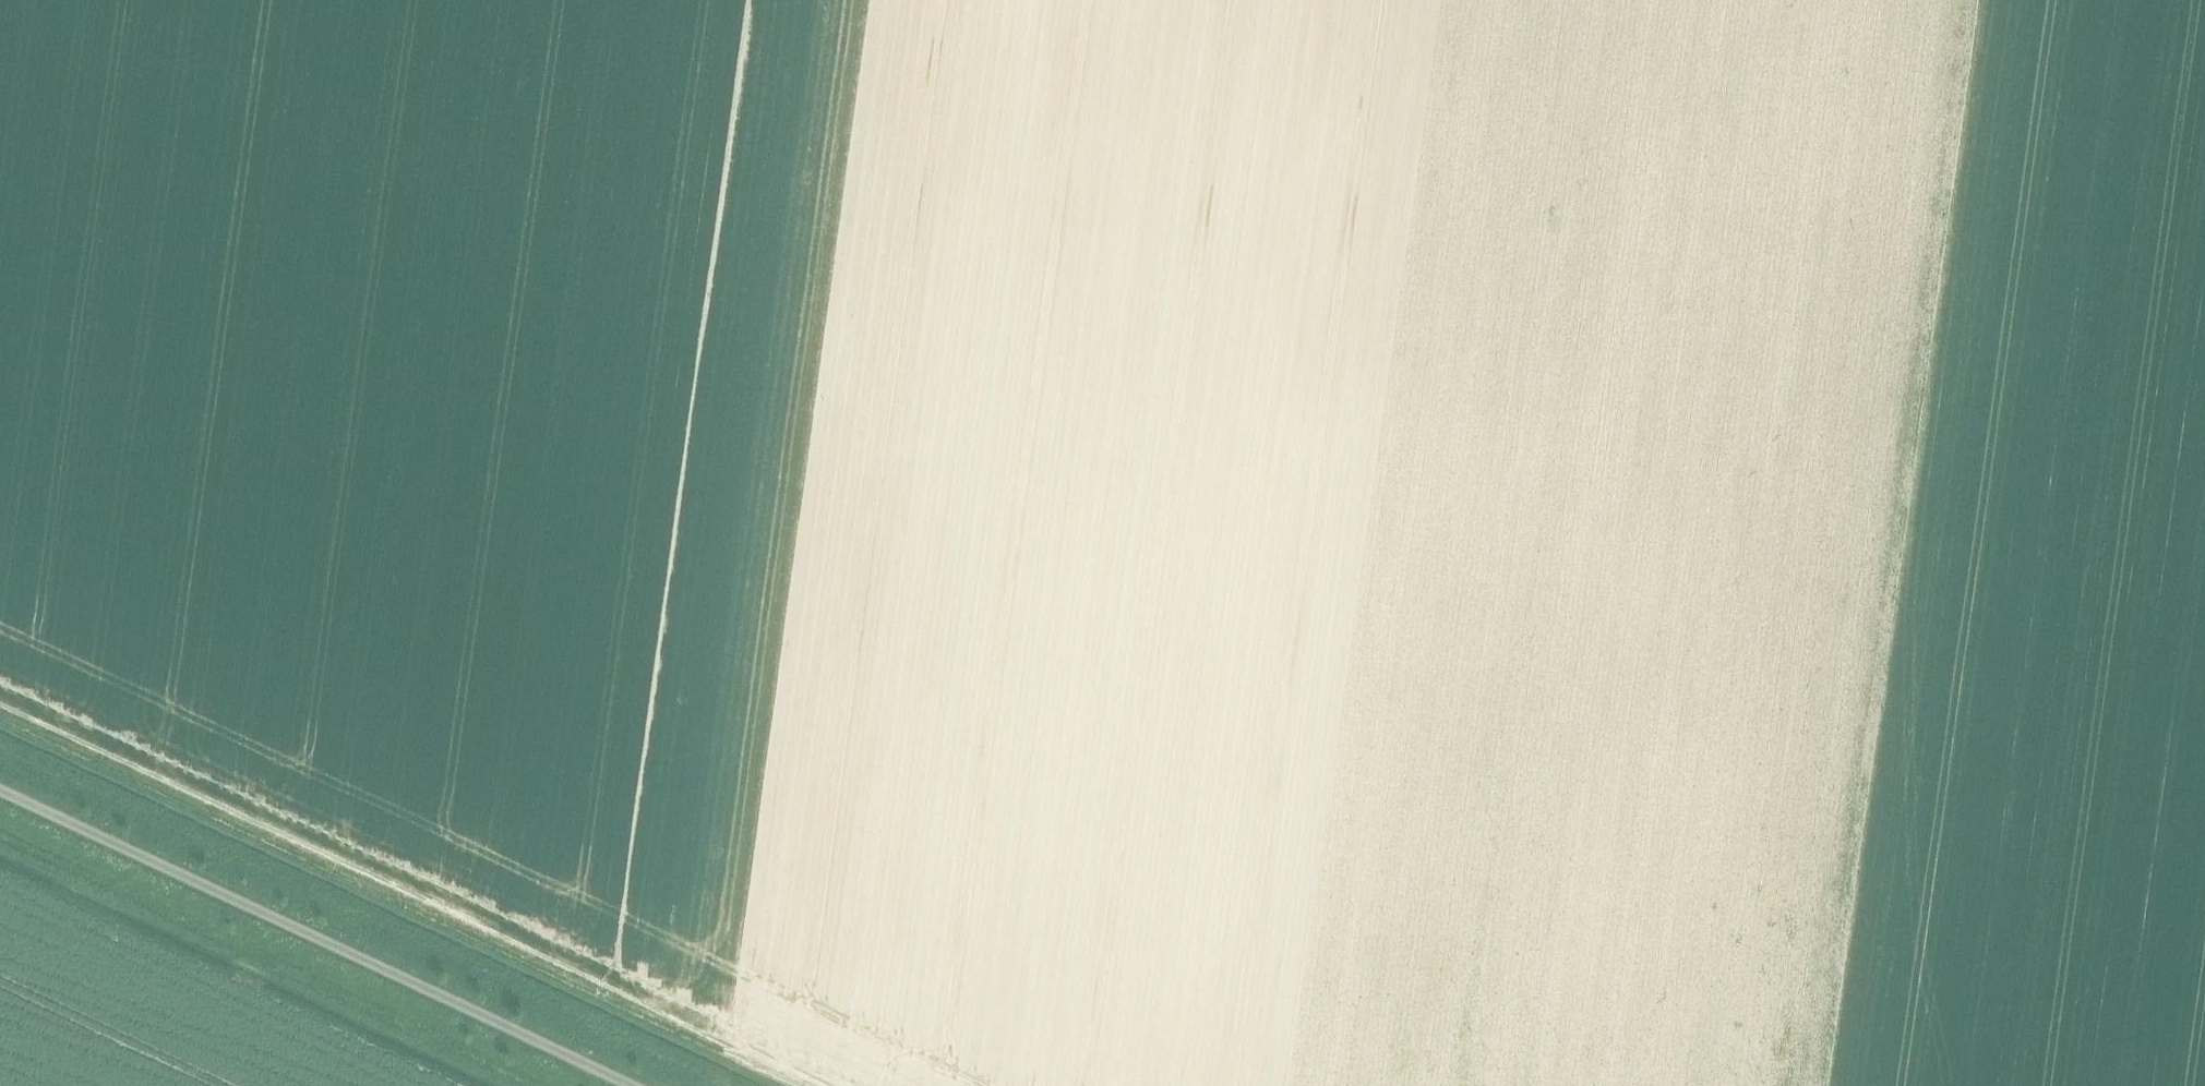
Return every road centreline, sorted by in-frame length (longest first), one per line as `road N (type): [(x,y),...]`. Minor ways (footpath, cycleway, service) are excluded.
road 1 (unclassified): [(625,1085),(0,791)]

